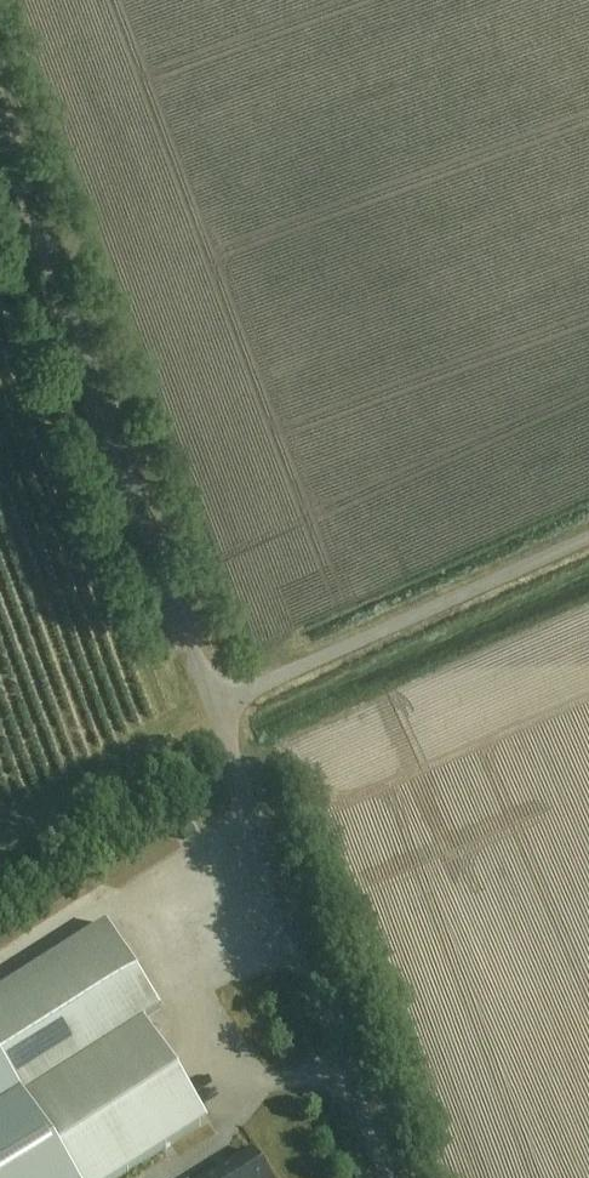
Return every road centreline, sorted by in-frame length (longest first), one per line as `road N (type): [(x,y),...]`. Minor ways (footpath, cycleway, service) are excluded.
road 1 (unclassified): [(216,709),(0,118)]
road 2 (unclassified): [(389,1177),(216,709)]
road 3 (unclassified): [(216,709),(588,539)]

